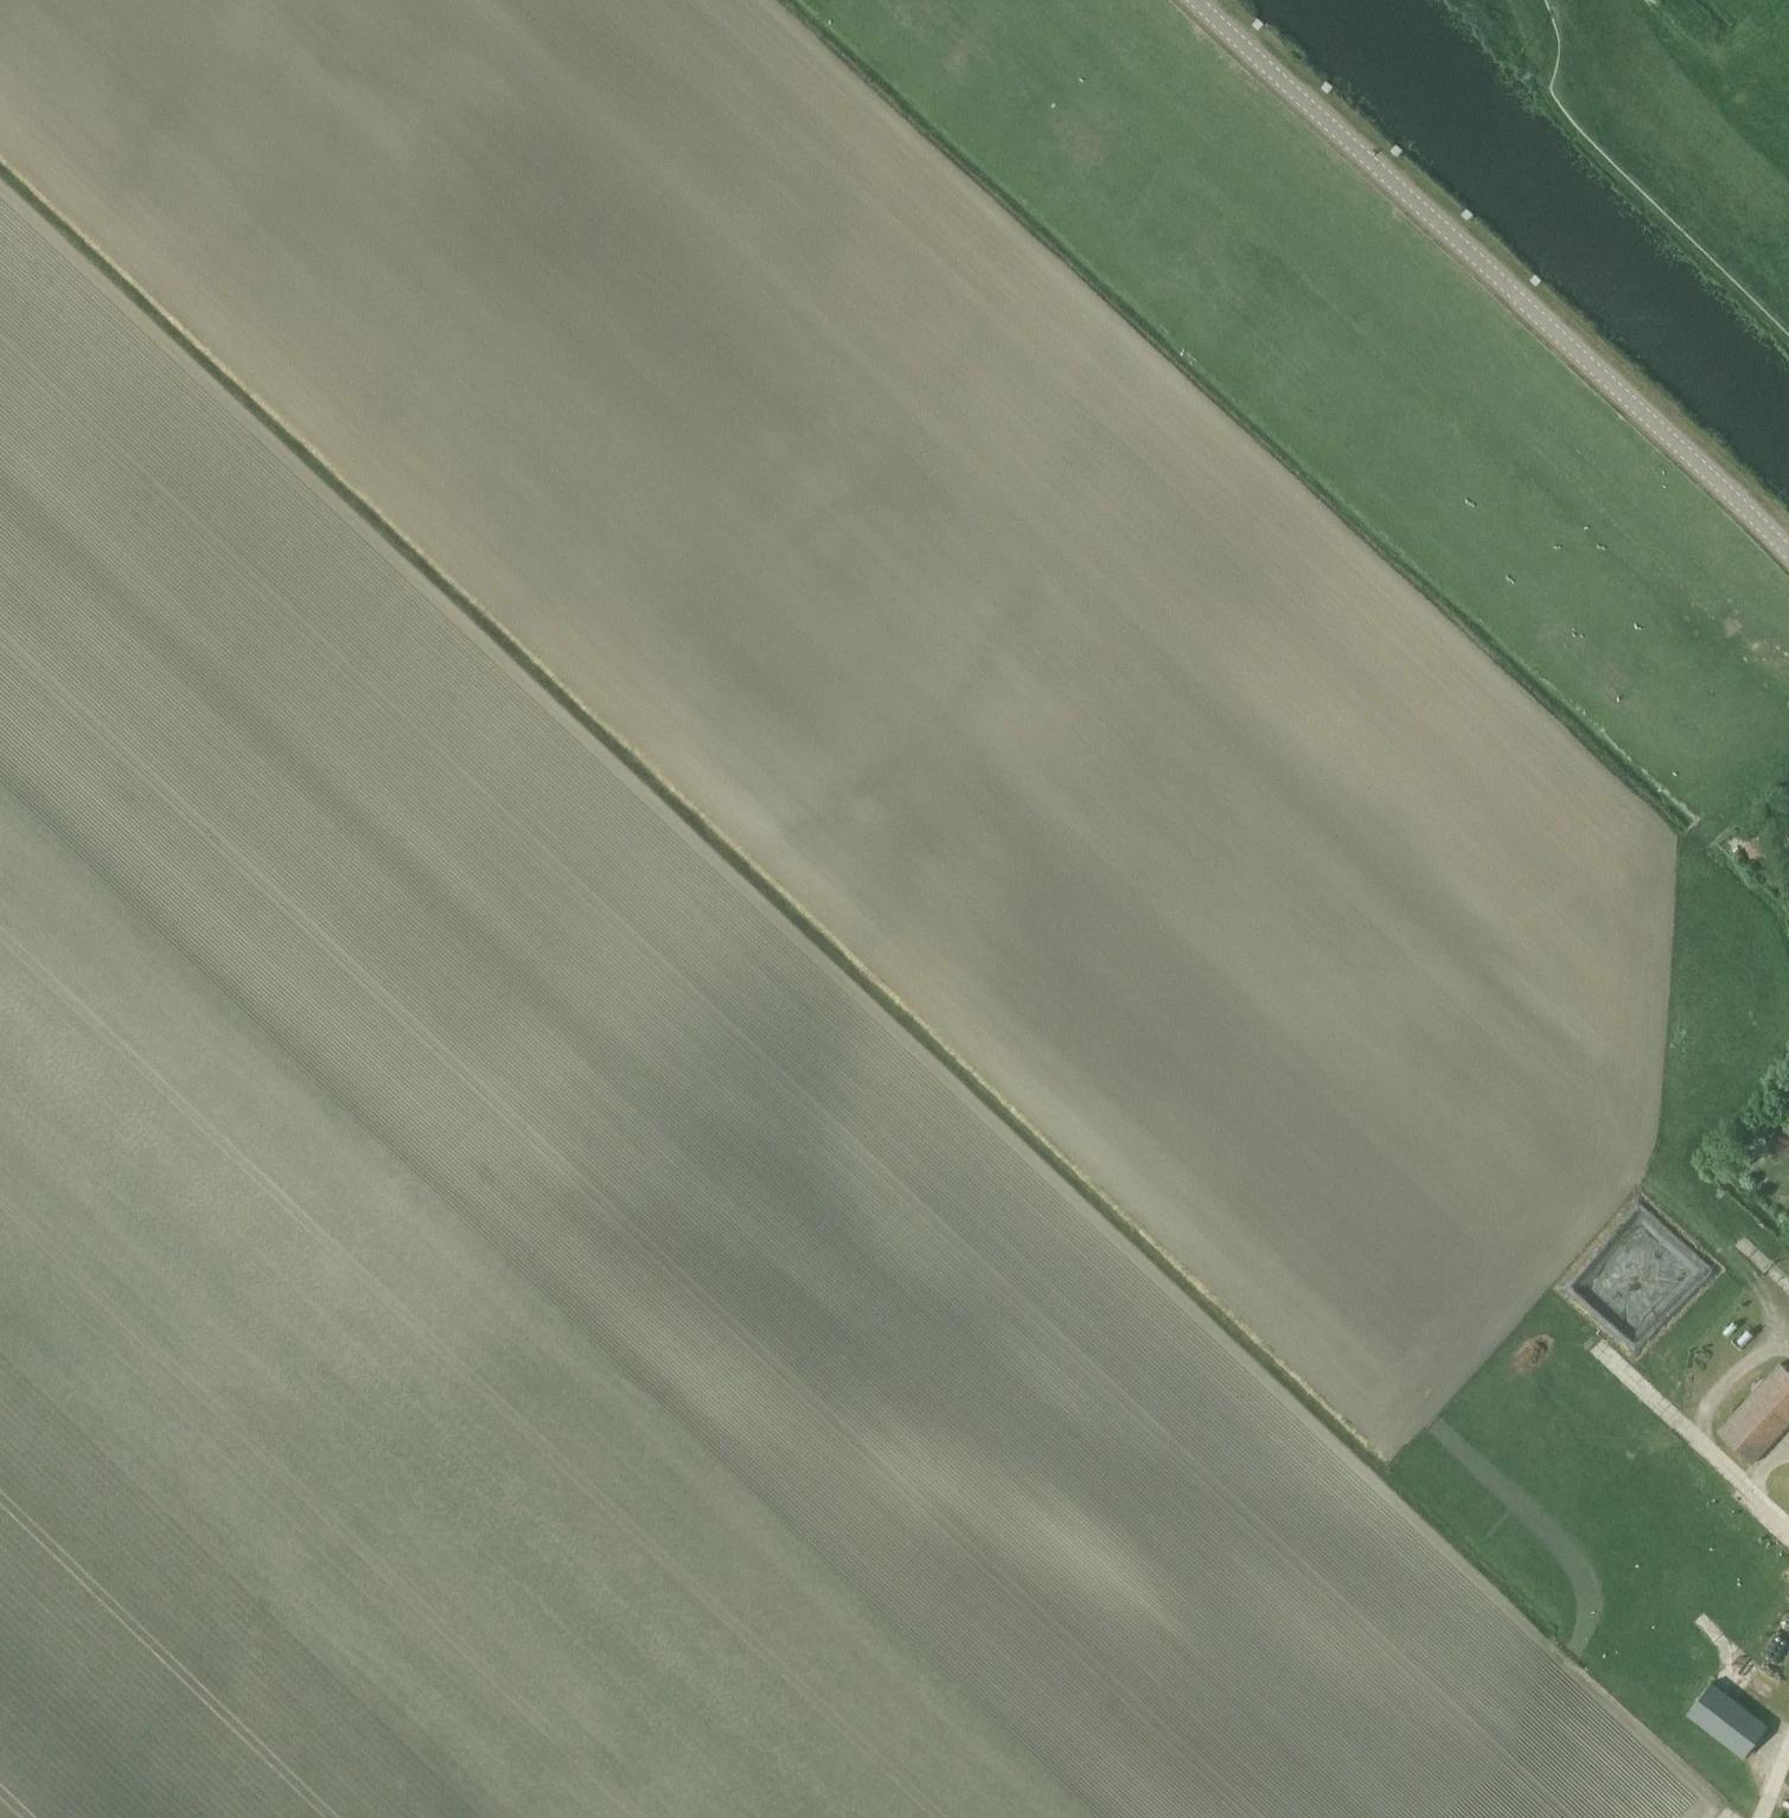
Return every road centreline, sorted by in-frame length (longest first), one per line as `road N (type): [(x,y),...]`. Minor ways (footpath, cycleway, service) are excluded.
road 1 (tertiary): [(1196,0),(1708,471),(1788,554)]

